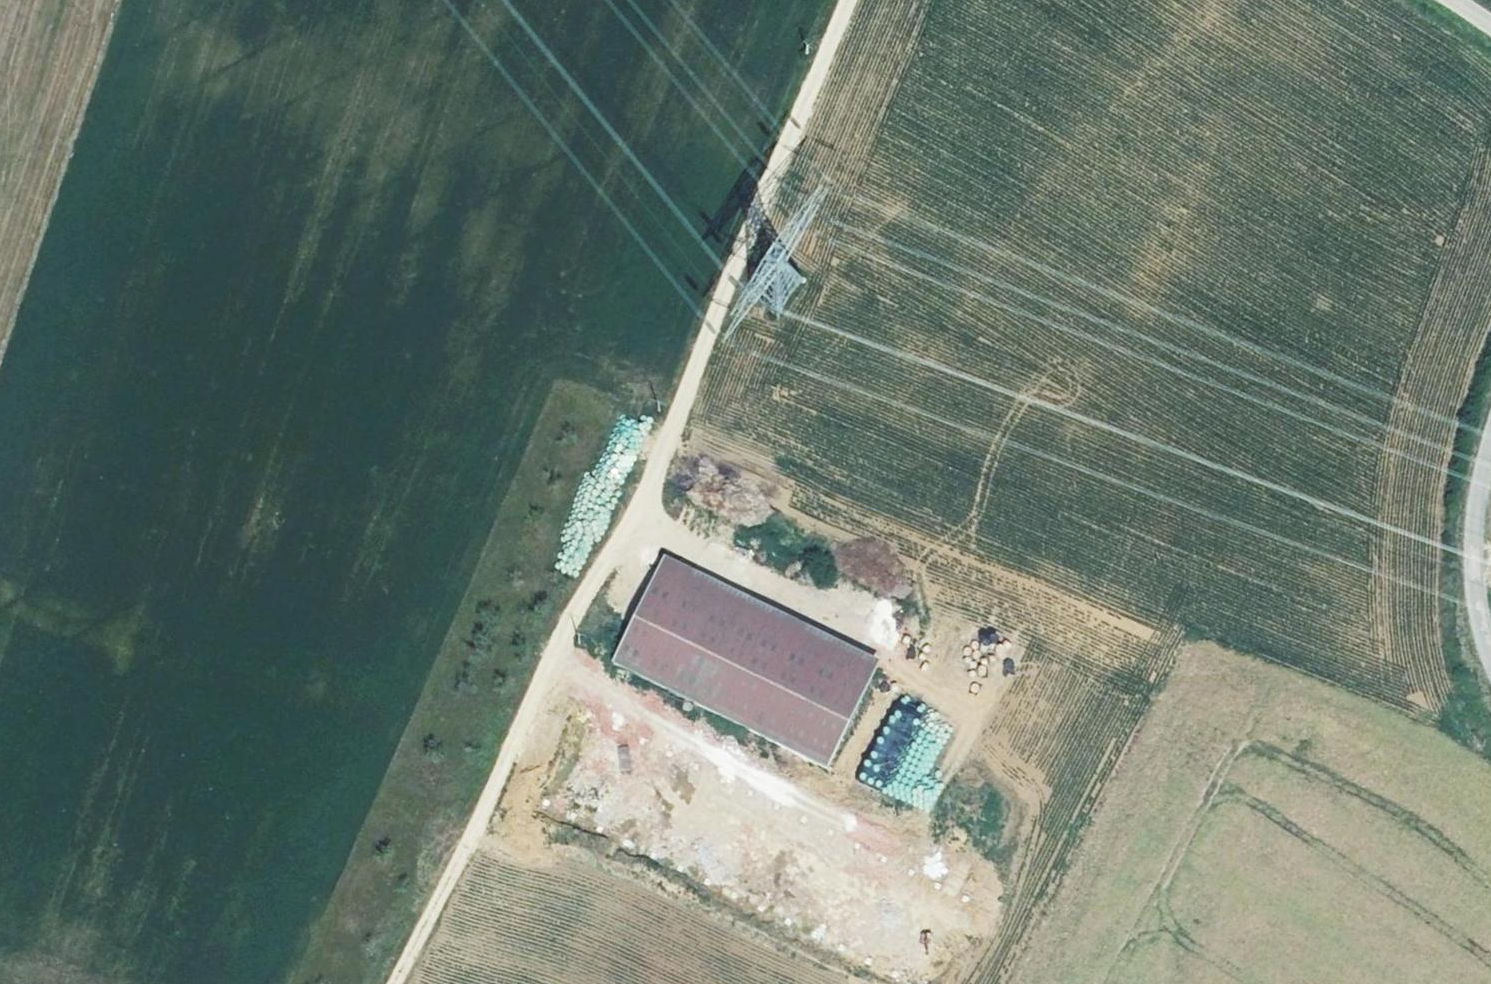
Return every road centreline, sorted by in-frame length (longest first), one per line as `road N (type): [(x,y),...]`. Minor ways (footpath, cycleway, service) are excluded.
road 1 (track): [(854,0),(631,527),(404,983)]
road 2 (track): [(1490,658),(1474,589),(1490,450)]

